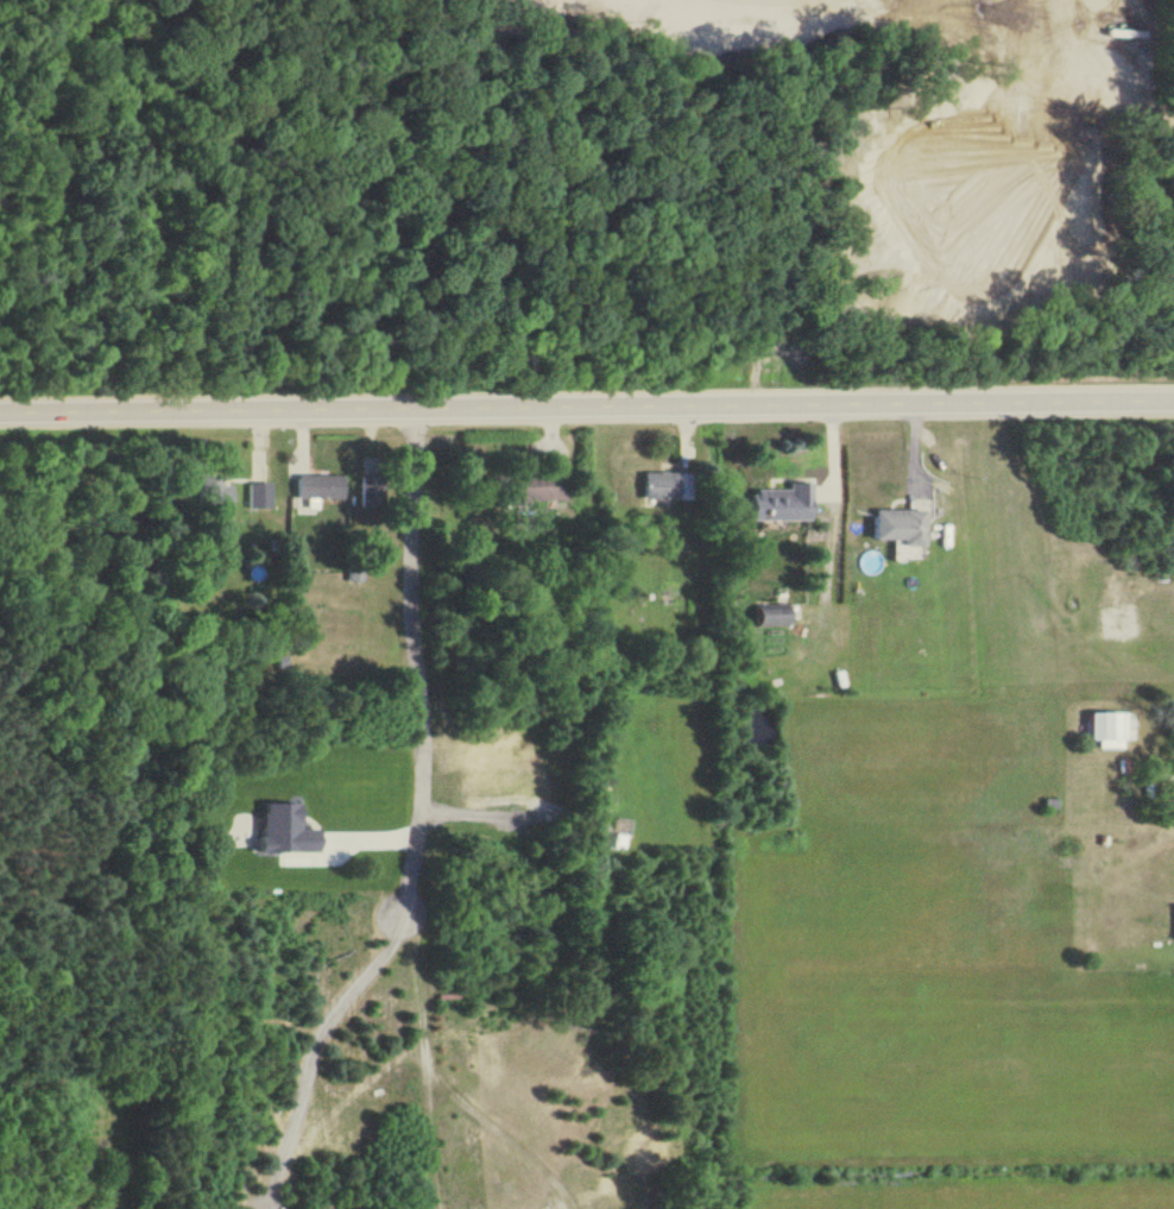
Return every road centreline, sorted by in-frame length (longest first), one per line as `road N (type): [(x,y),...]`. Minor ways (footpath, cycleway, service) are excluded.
road 1 (tertiary): [(1173,400),(0,414)]

